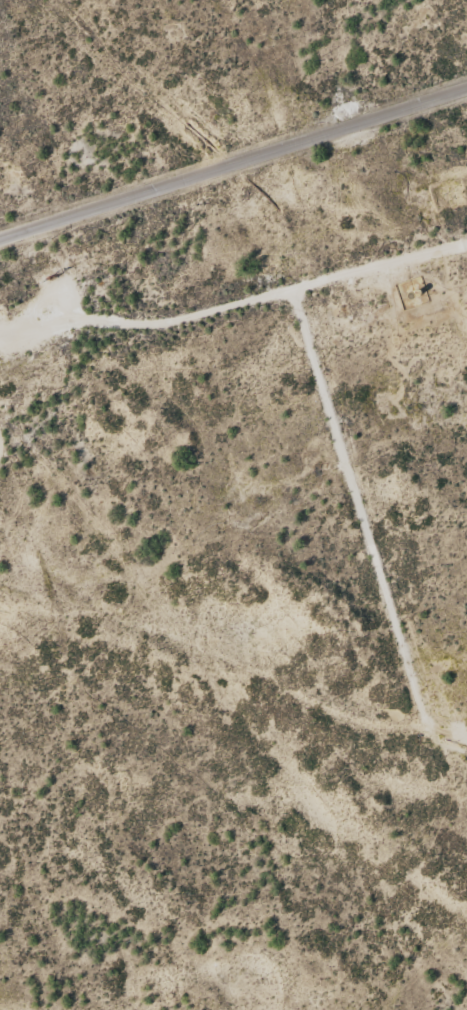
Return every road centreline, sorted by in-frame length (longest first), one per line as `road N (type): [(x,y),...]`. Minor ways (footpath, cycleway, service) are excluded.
road 1 (residential): [(0,241),(466,91)]
road 2 (track): [(466,272),(214,350),(84,365),(0,332)]

